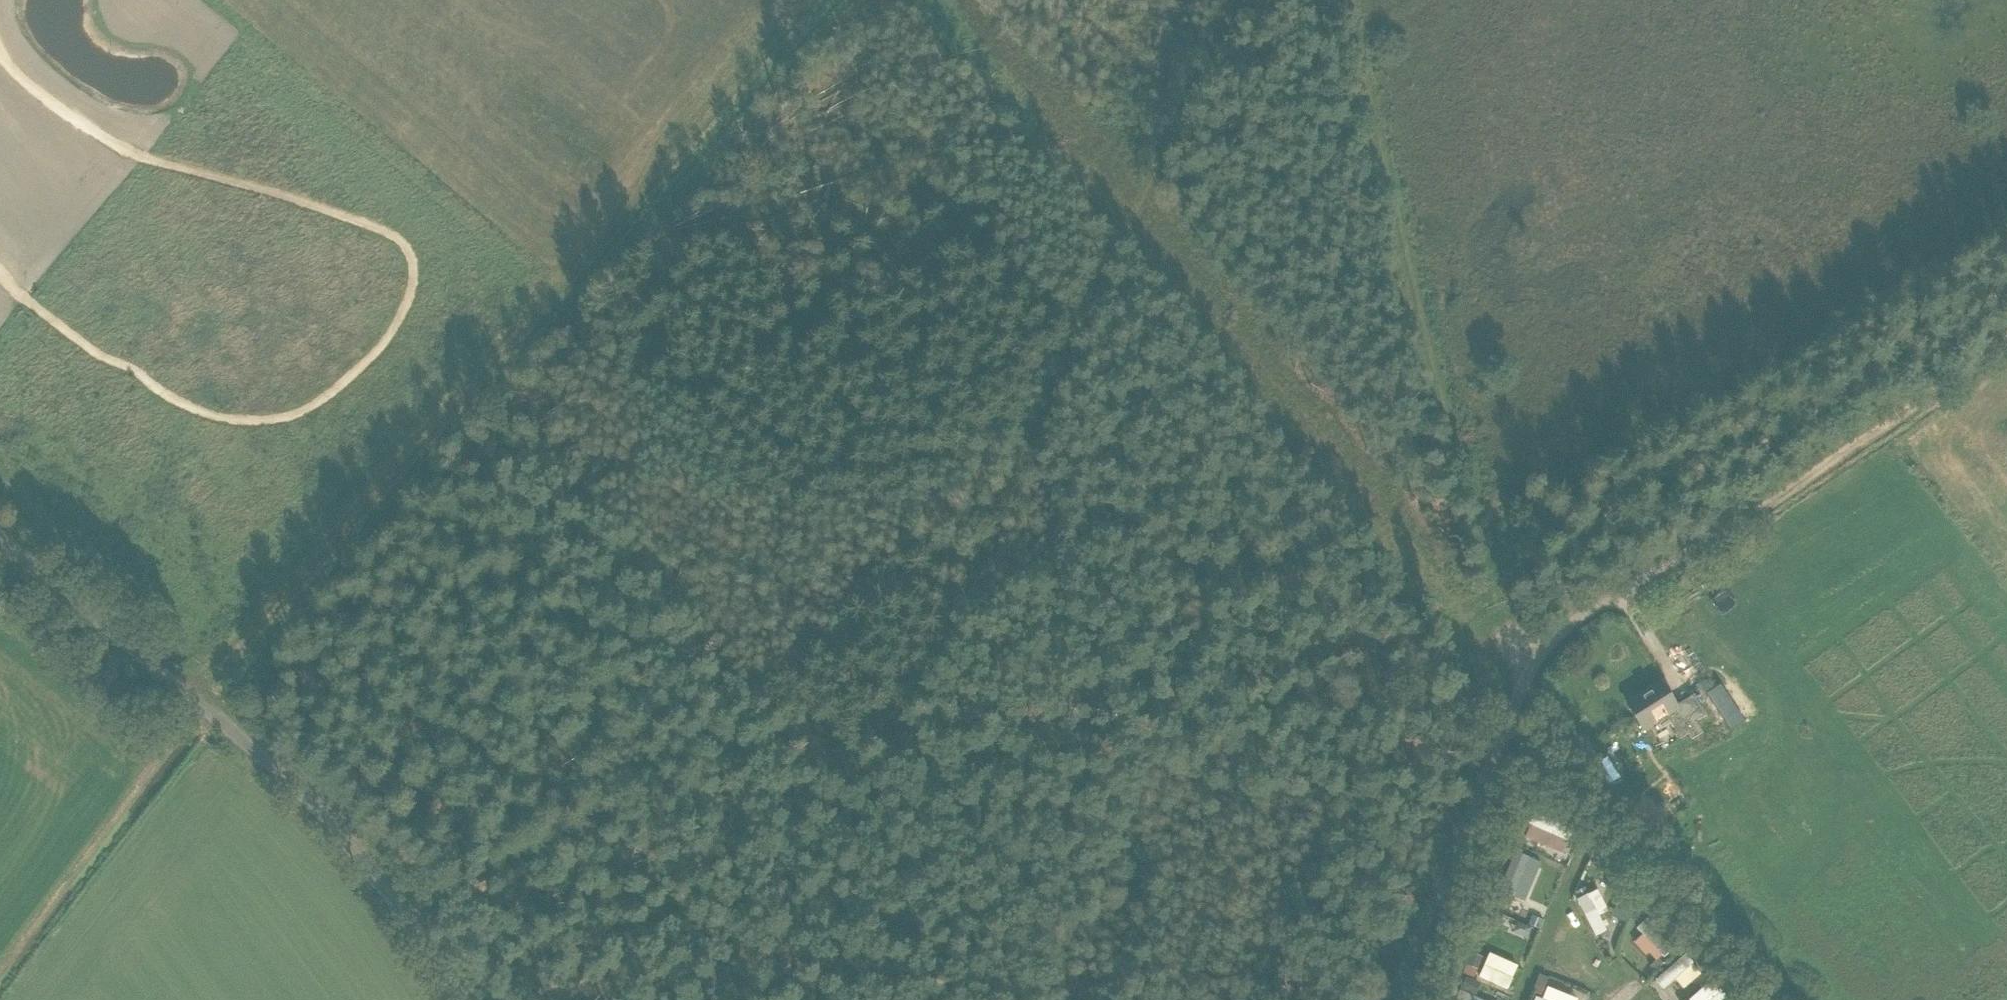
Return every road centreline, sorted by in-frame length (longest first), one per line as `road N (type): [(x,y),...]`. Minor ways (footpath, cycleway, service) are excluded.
road 1 (unclassified): [(0,549),(405,909),(471,999)]
road 2 (unclassified): [(1680,555),(1567,626),(1527,671),(1401,999)]
road 3 (track): [(2006,325),(1680,555)]

